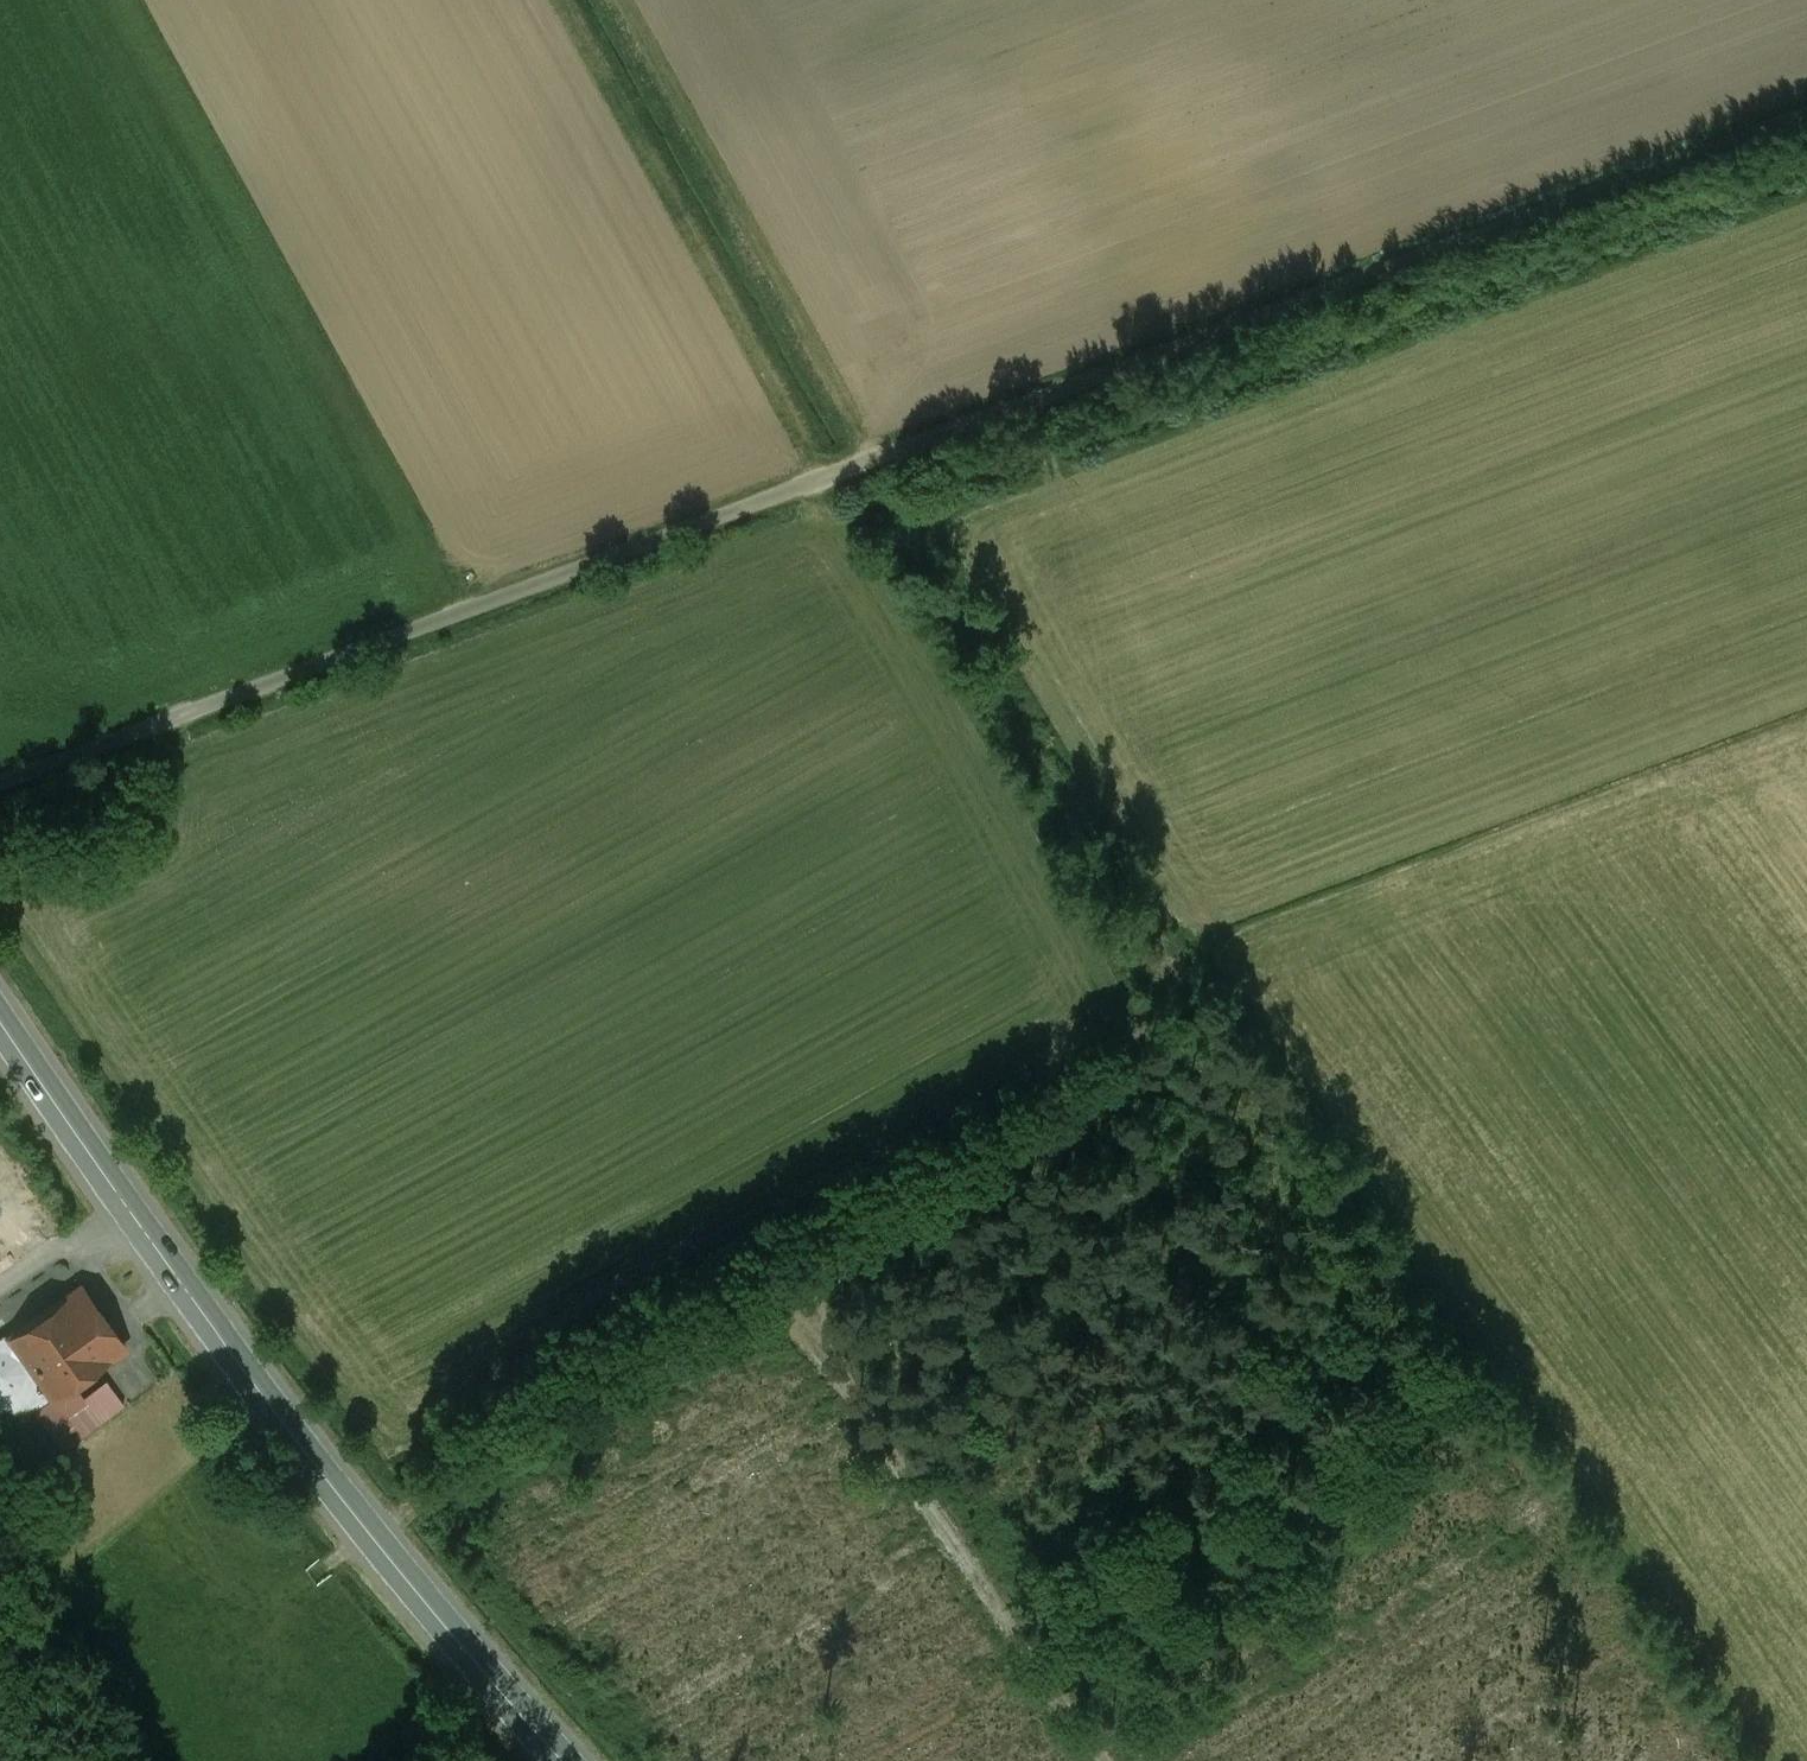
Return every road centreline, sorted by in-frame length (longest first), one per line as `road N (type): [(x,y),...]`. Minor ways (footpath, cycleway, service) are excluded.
road 1 (unclassified): [(1806,115),(0,786)]
road 2 (secondary): [(0,1023),(319,1471),(564,1760)]

